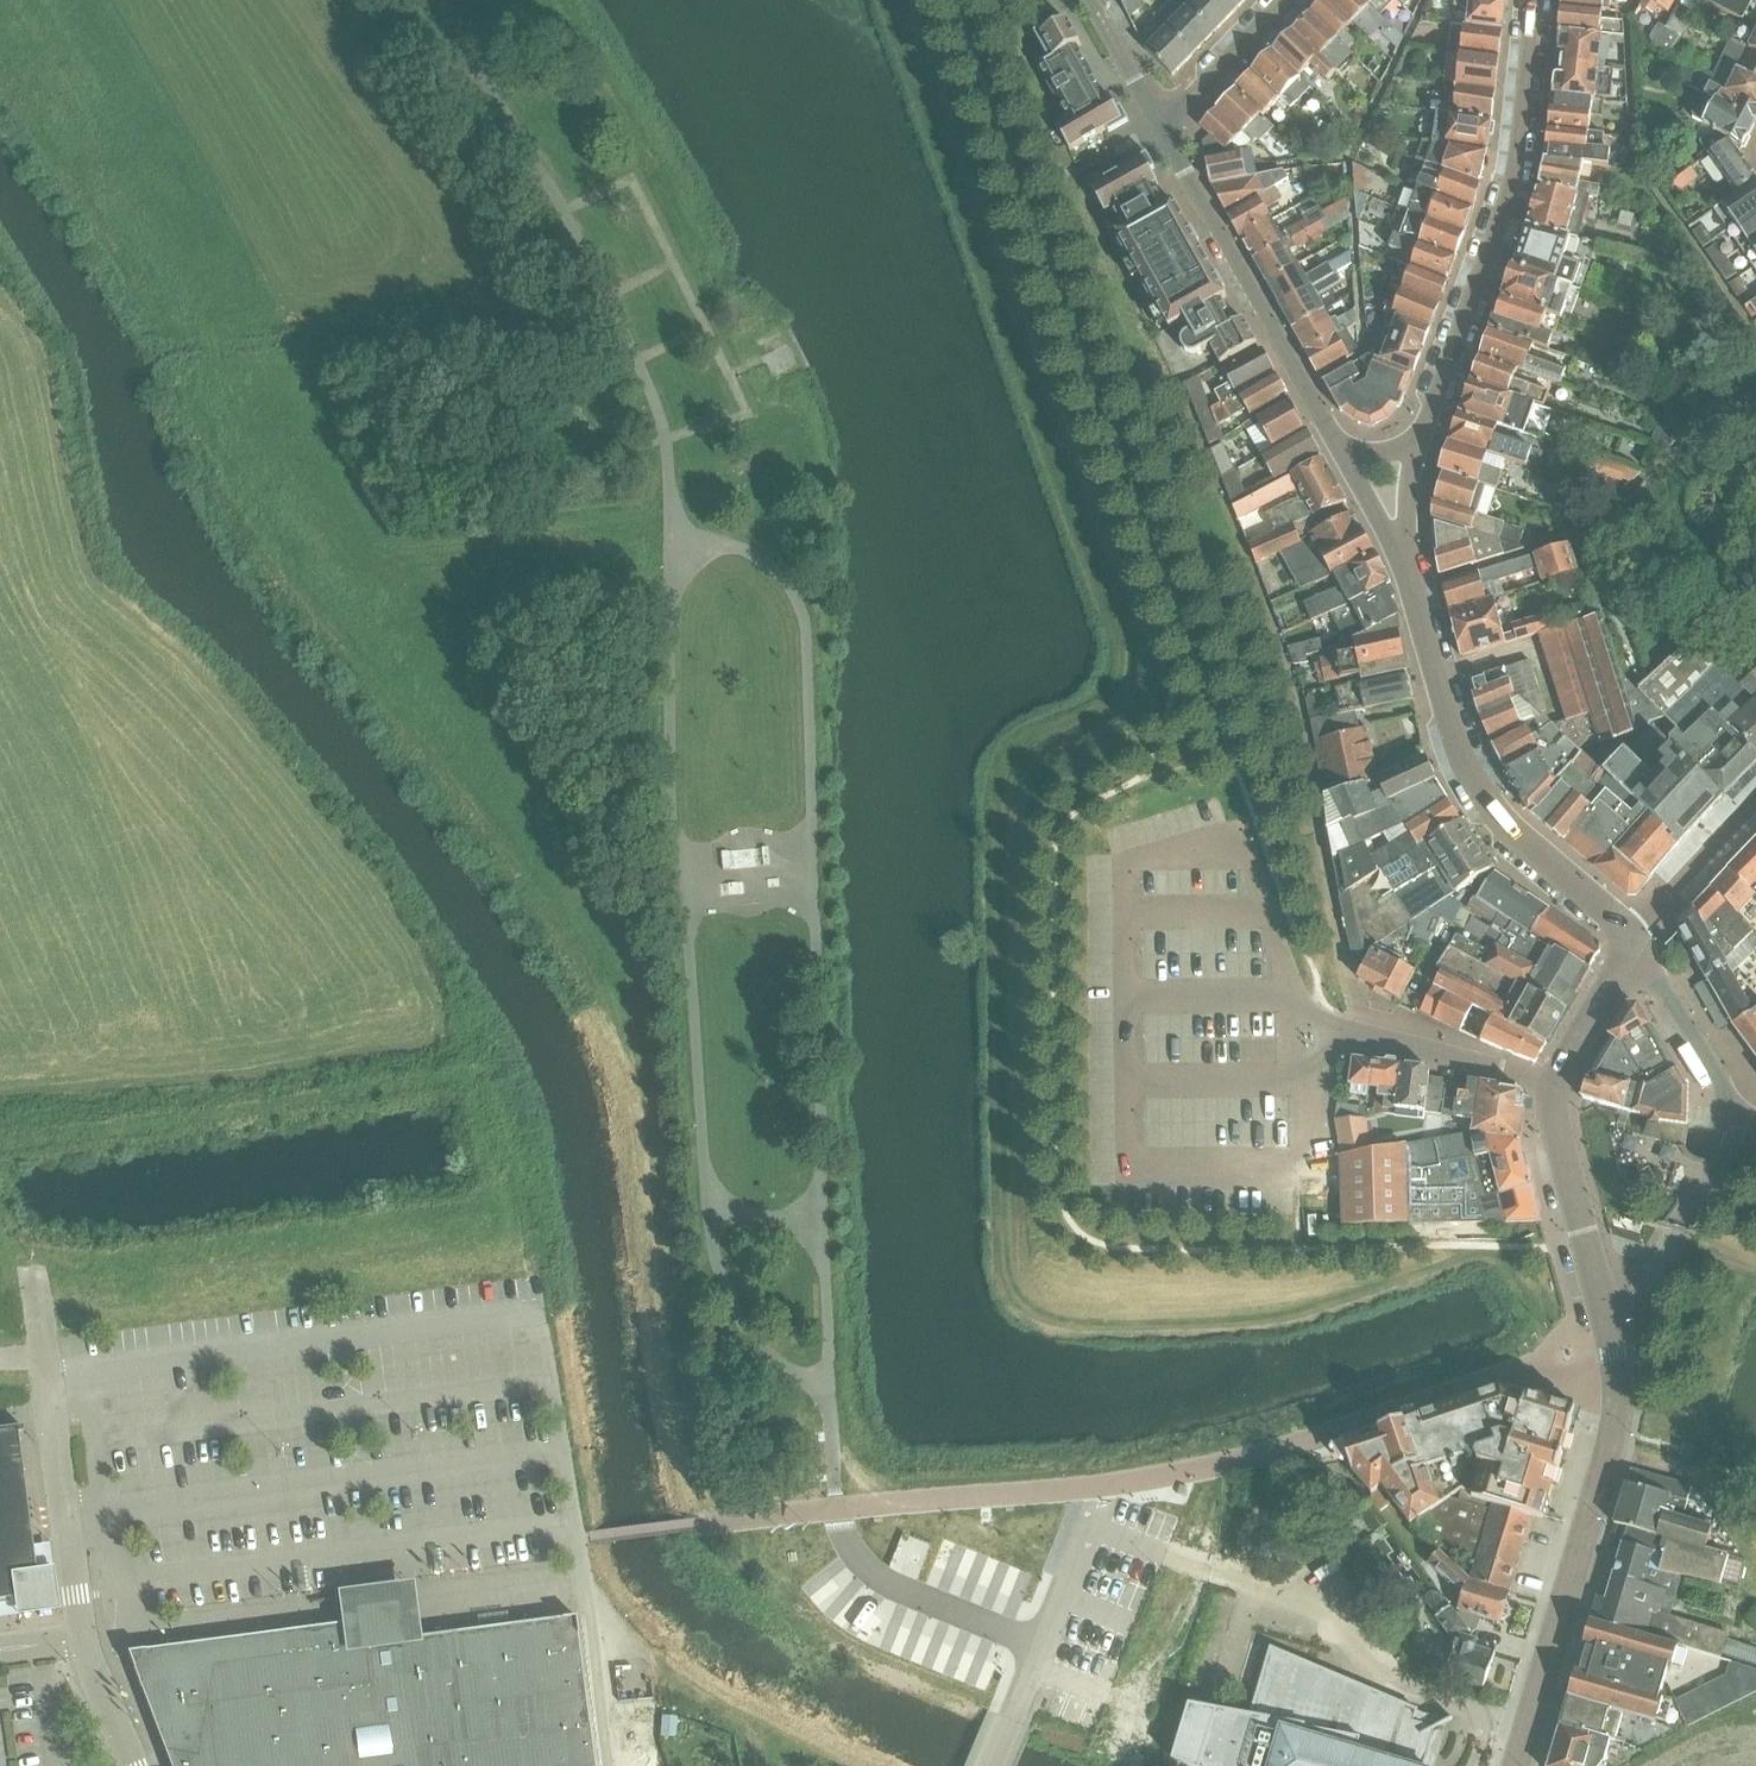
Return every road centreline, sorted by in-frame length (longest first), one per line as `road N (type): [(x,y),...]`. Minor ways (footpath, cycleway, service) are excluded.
road 1 (unclassified): [(609,1765),(540,1308),(47,1377)]
road 2 (residential): [(1409,479),(1419,588),(1439,675),(1473,767),(1508,832),(1639,938)]
road 3 (residential): [(1409,479),(1502,232),(1528,115),(1539,0)]
road 4 (residential): [(1520,1765),(1617,1438),(1622,1397),(1606,1301)]
road 5 (residential): [(1170,136),(1341,442),(1373,471),(1409,479)]
road 6 (unclassified): [(138,1765),(87,1636),(47,1377)]
road 7 (residential): [(1559,1091),(1332,1030)]
road 8 (residential): [(1726,1113),(1673,1255),(1606,1301)]
road 9 (residential): [(1606,1301),(1557,1117),(1559,1091)]
road 10 (residential): [(1639,938),(1731,1093),(1726,1113)]
road 11 (residential): [(1297,0),(1170,136)]
road 12 (residential): [(1559,1091),(1639,938)]
road 13 (residential): [(1639,938),(1755,811)]
road 14 (track): [(1612,1453),(1718,1483),(1755,1532)]
road 15 (residential): [(1100,0),(1170,136)]

